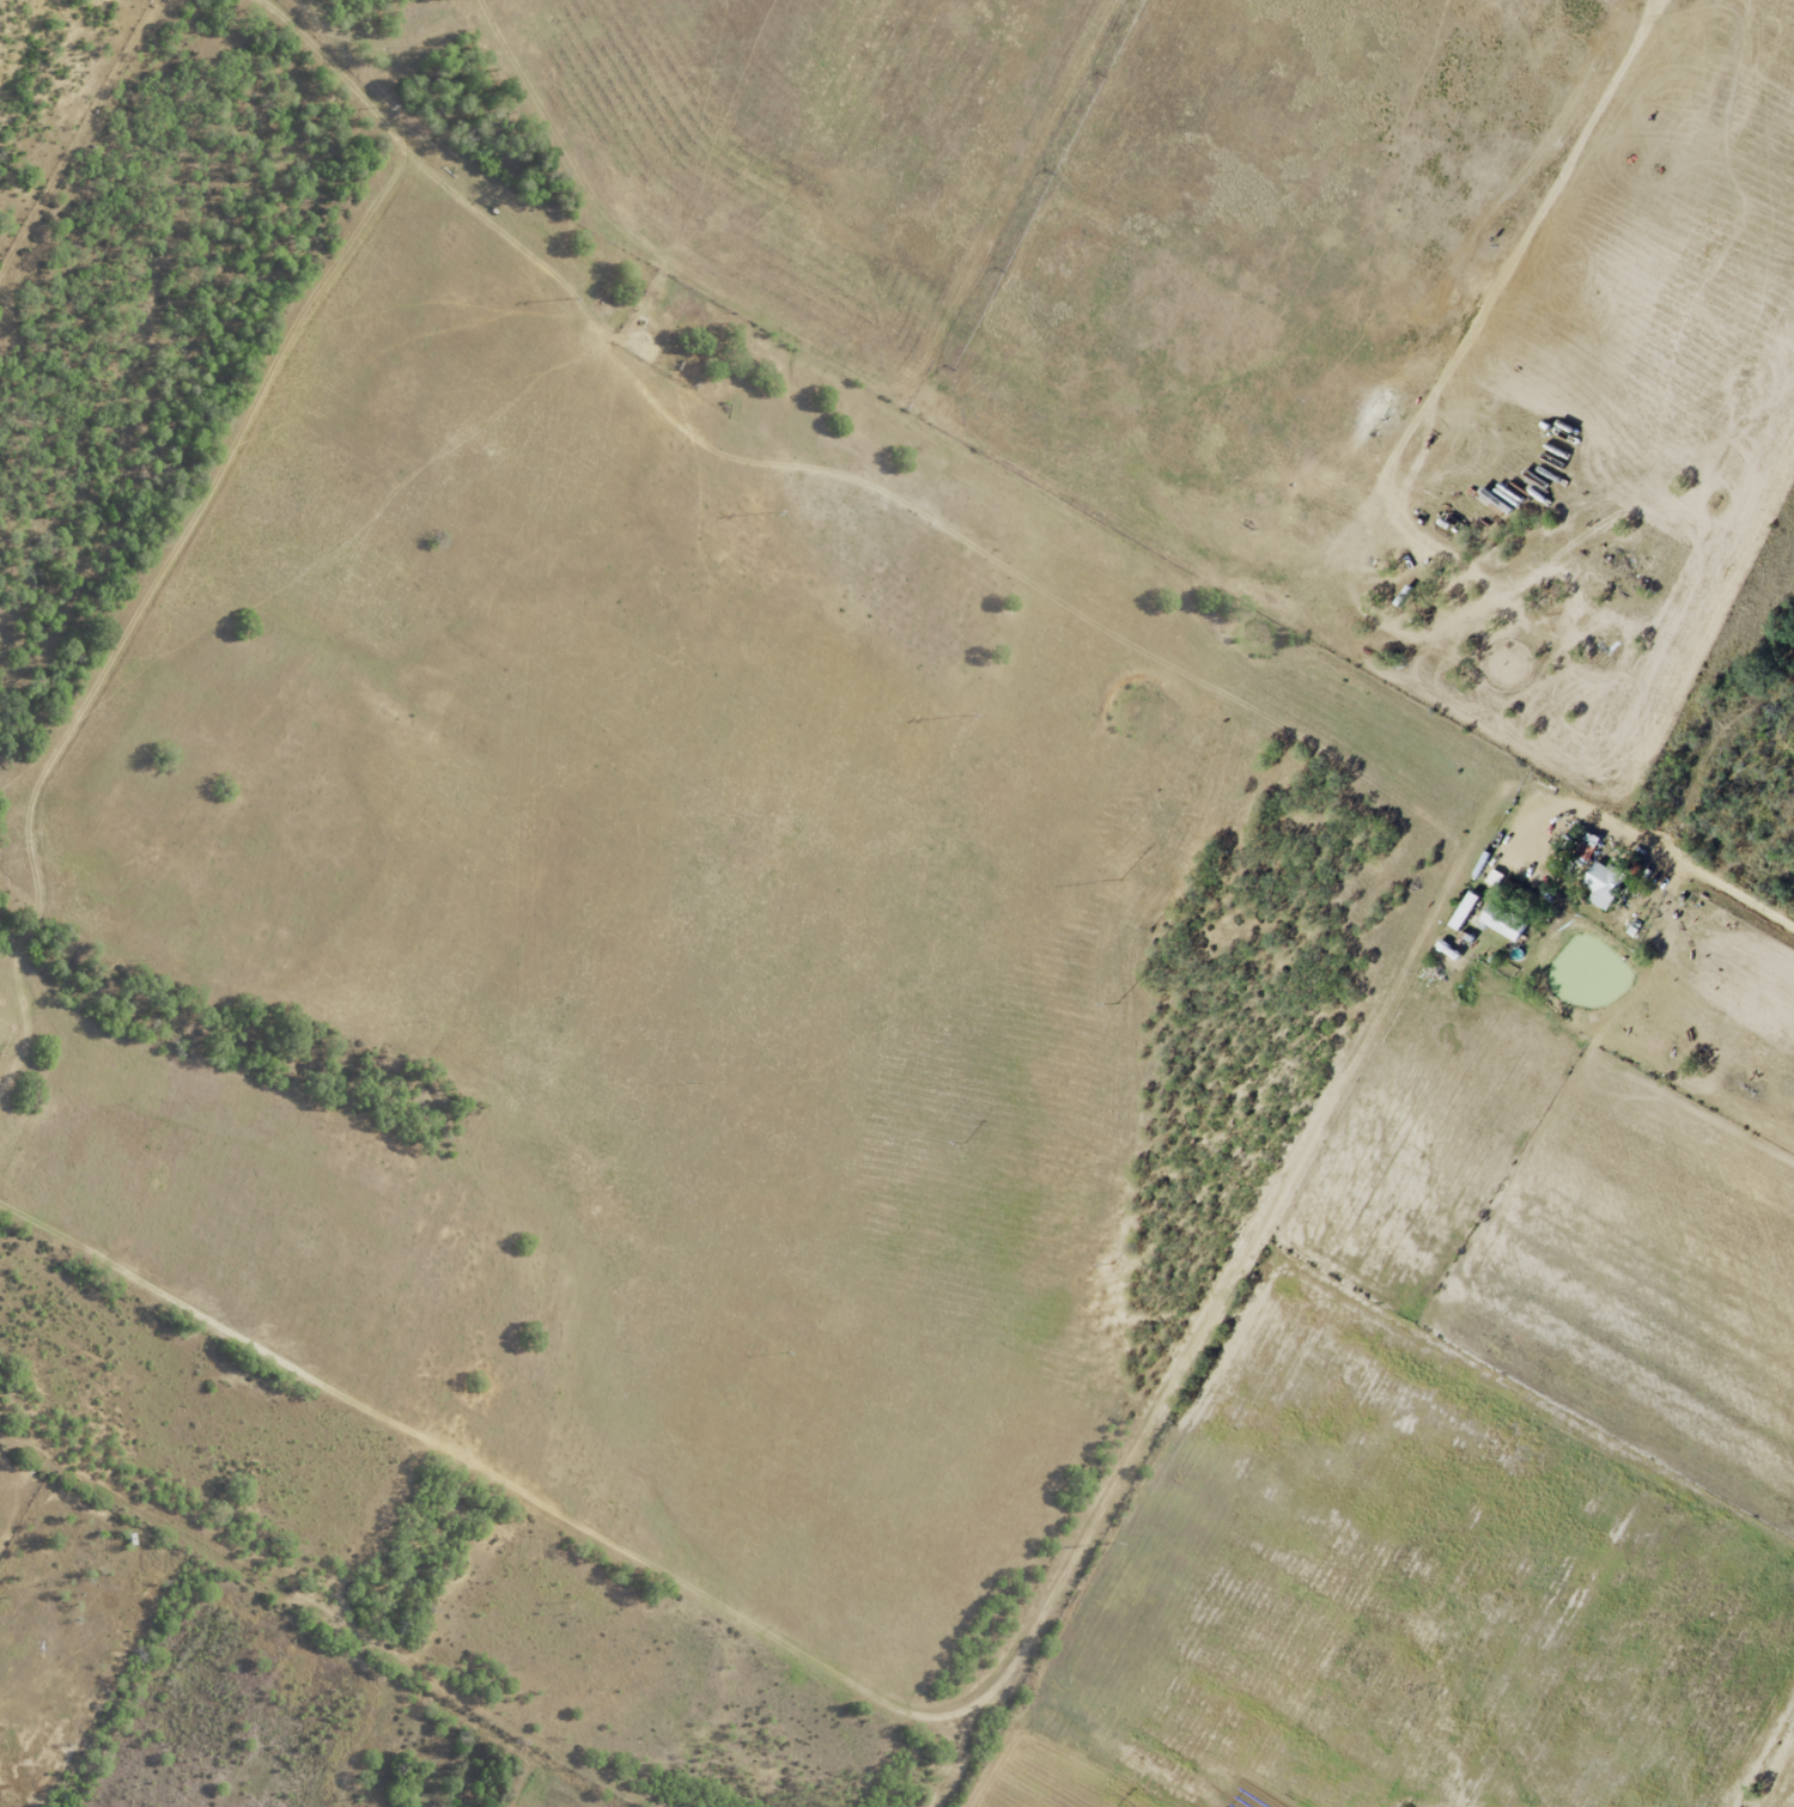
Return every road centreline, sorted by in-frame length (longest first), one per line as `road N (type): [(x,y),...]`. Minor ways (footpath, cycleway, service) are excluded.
road 1 (residential): [(1793,930),(1588,809),(1528,786),(1503,793),(990,1684),(929,1714),(0,1206)]

